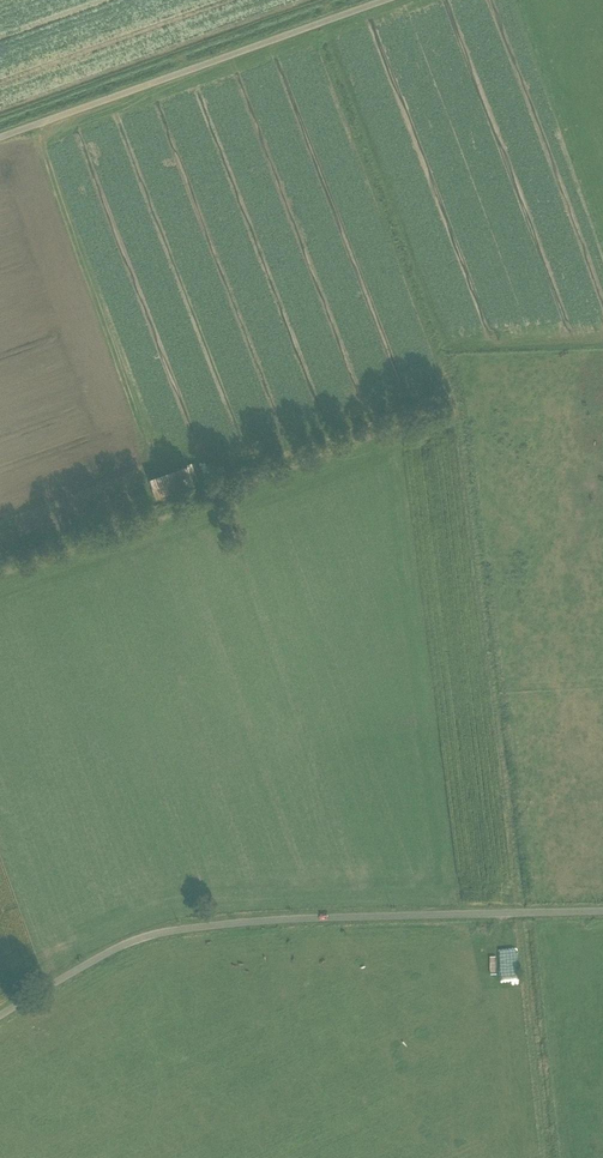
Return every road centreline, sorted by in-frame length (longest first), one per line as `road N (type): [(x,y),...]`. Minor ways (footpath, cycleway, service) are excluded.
road 1 (track): [(602,911),(240,921),(130,945),(0,1023)]
road 2 (track): [(0,138),(390,0)]
road 3 (track): [(33,127),(162,473)]

